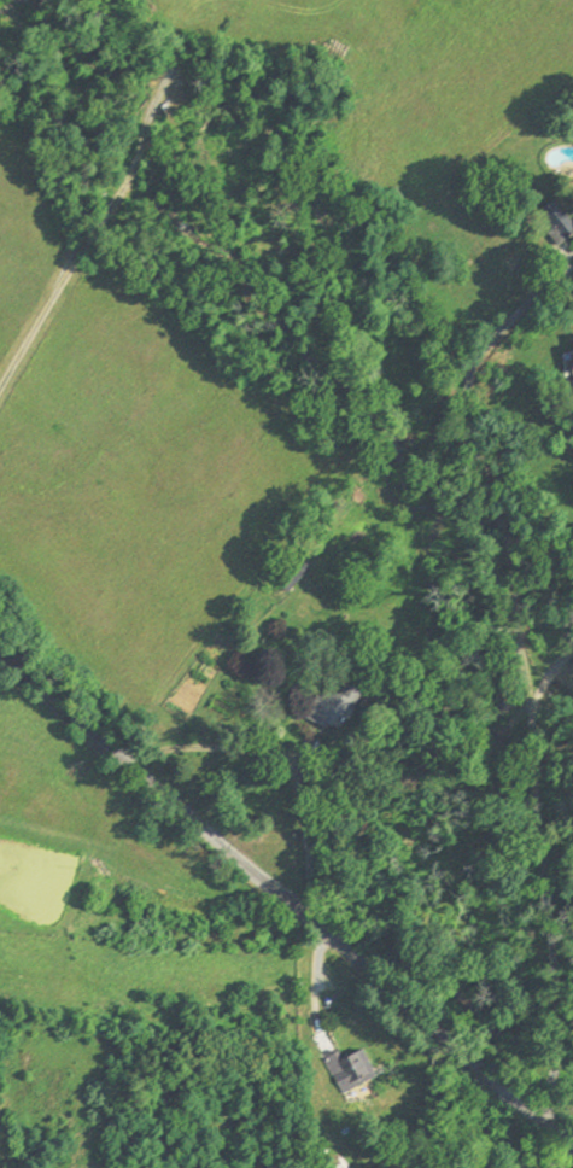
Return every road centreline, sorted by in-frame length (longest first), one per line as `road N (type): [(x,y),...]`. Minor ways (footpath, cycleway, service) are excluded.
road 1 (tertiary): [(492,1079),(0,648)]
road 2 (track): [(0,391),(125,182),(147,128)]

